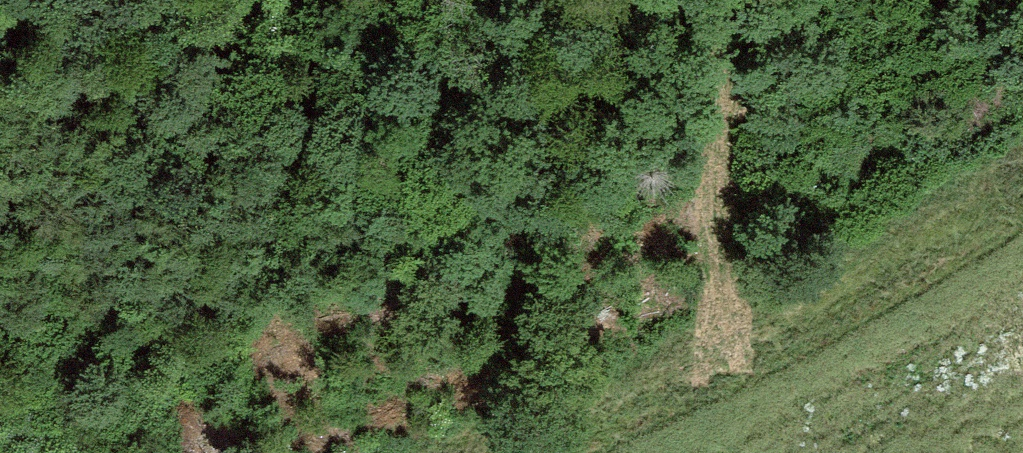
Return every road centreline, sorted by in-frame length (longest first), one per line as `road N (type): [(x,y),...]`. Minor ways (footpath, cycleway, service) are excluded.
road 1 (track): [(462,452),(607,398),(1022,202)]
road 2 (track): [(702,354),(745,0)]

